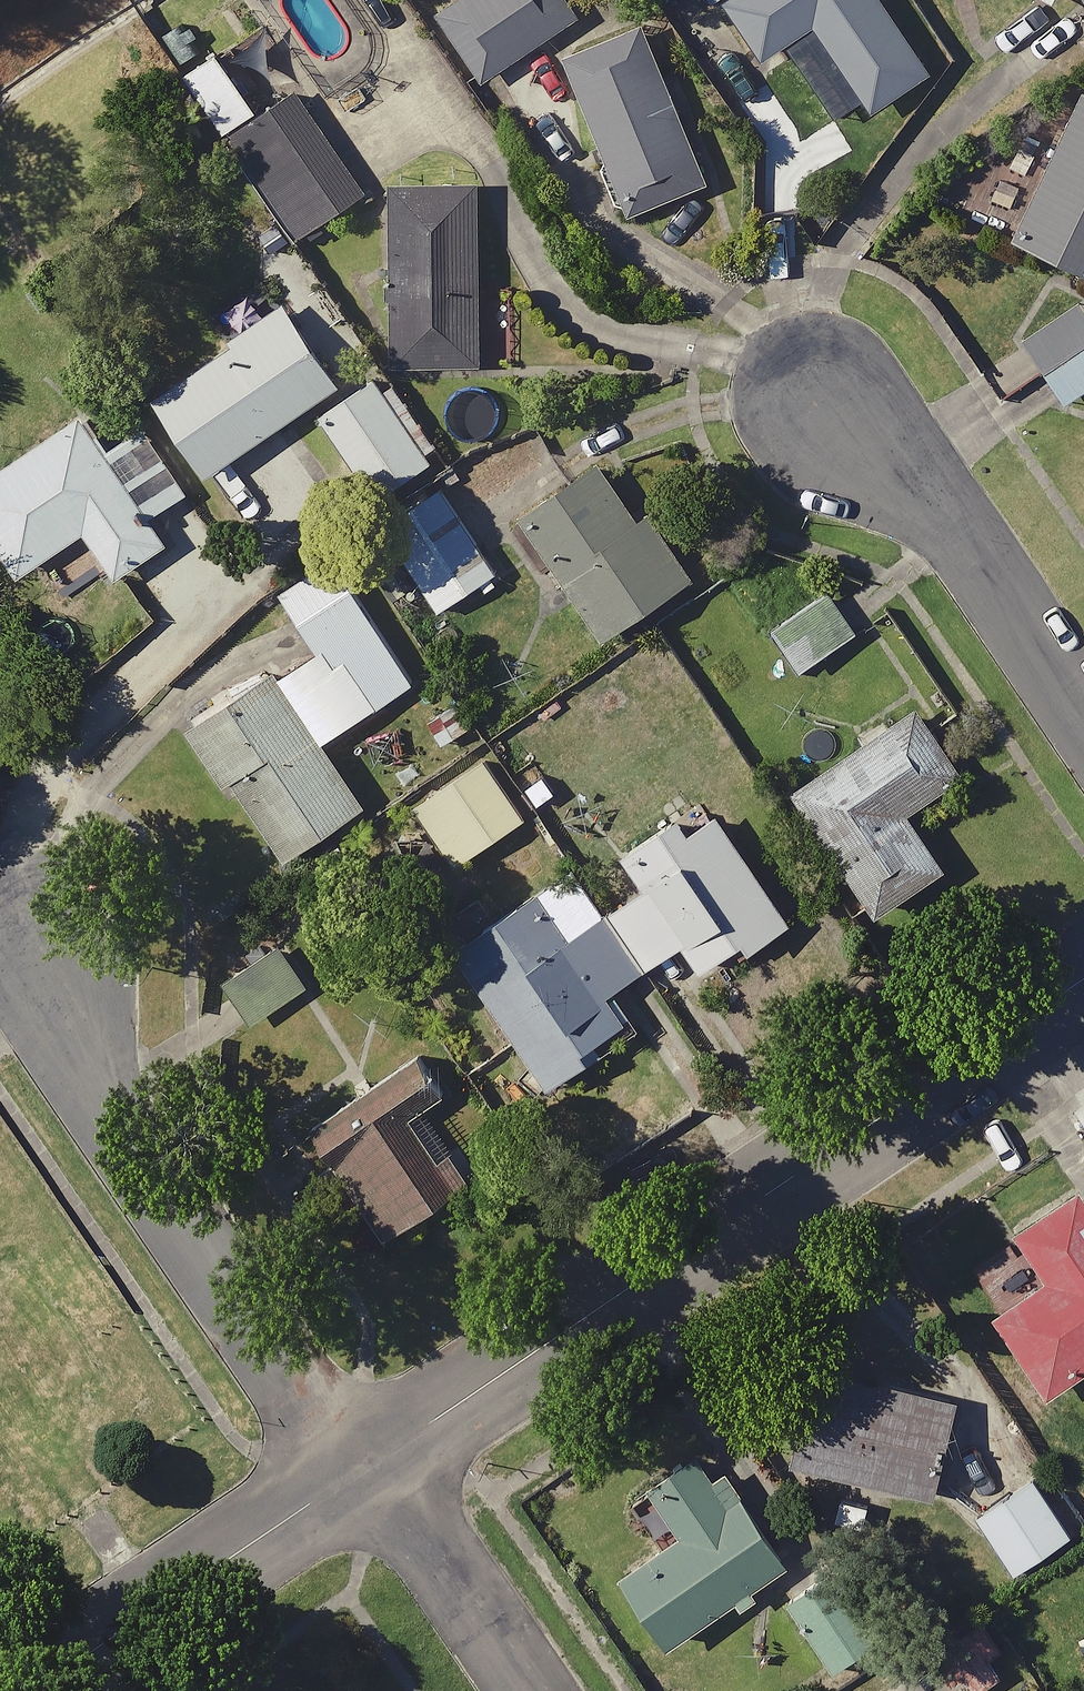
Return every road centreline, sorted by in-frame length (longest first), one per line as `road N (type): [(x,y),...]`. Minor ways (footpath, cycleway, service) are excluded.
road 1 (residential): [(375,1463),(1083,977)]
road 2 (residential): [(43,929),(330,1403),(375,1463)]
road 3 (residential): [(32,1690),(375,1463)]
road 4 (residential): [(826,406),(959,530),(1083,721)]
road 5 (residential): [(530,1690),(375,1463)]

